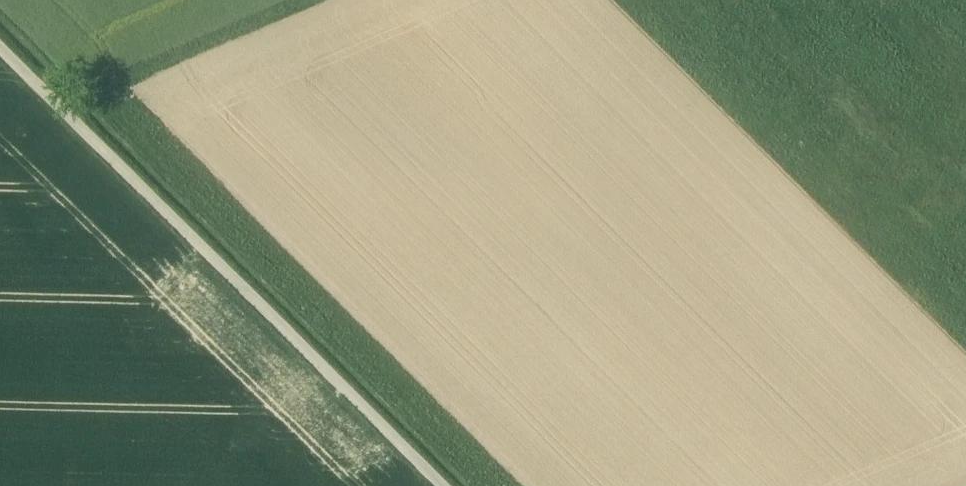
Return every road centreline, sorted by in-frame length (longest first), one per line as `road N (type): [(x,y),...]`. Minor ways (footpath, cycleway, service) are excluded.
road 1 (track): [(39,93),(439,485)]
road 2 (track): [(39,93),(110,82),(314,0)]

